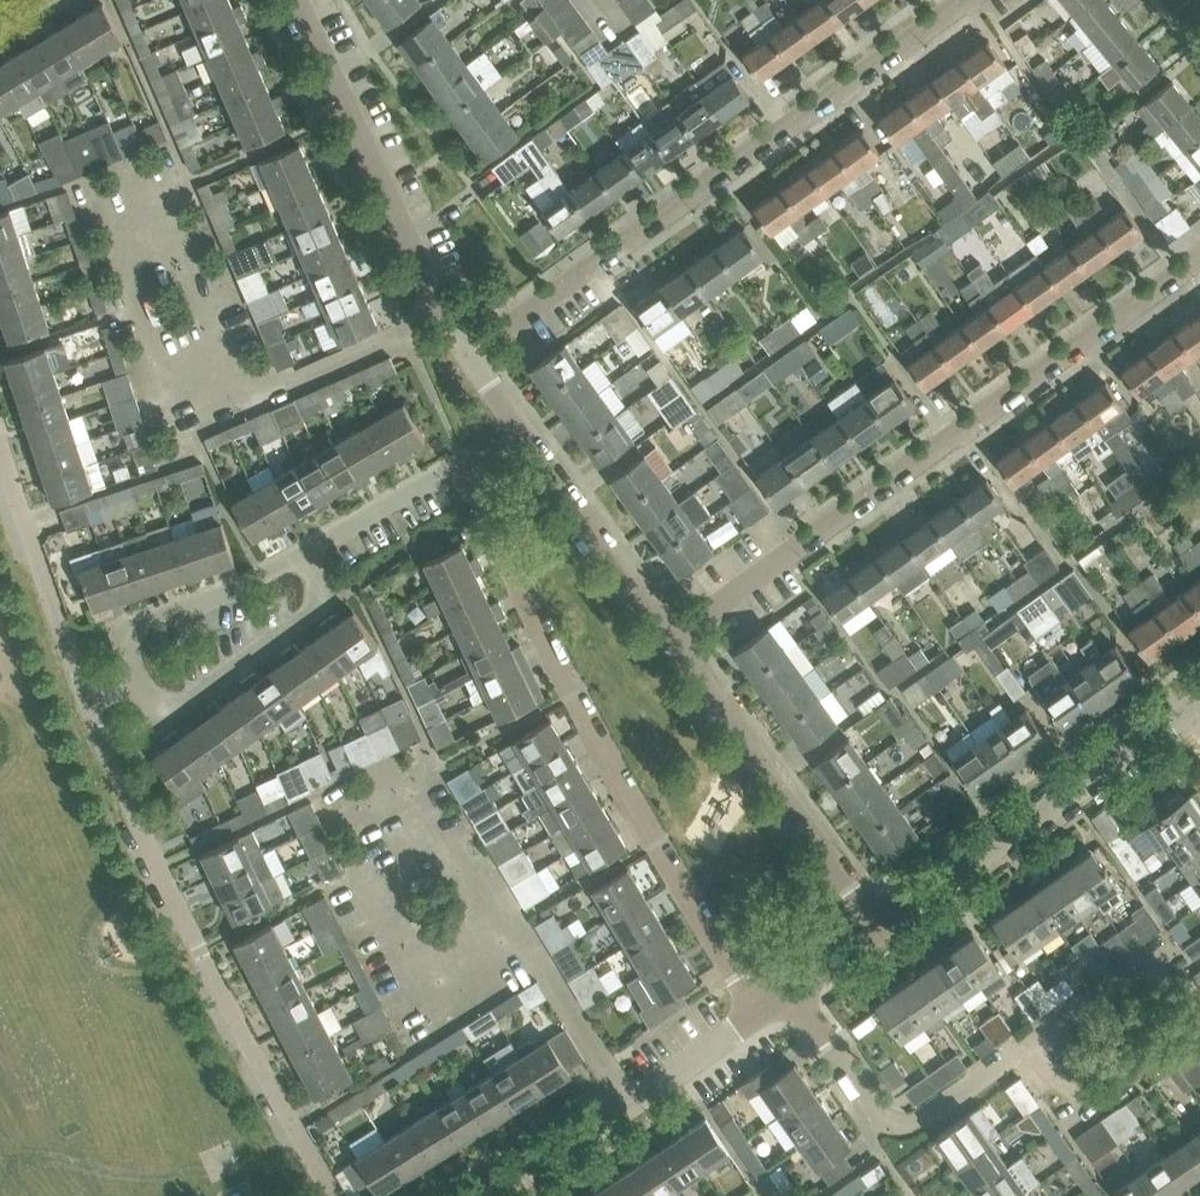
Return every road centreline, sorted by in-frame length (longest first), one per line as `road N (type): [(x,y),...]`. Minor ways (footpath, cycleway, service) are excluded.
road 1 (residential): [(670,638),(1199,256)]
road 2 (residential): [(757,1013),(588,727),(487,512),(482,467)]
road 3 (residential): [(967,0),(468,353)]
road 4 (residential): [(334,1195),(146,852),(86,700)]
road 5 (residential): [(468,353),(297,0)]
road 6 (residential): [(880,926),(1191,711)]
road 7 (residential): [(880,926),(670,638)]
road 8 (residential): [(1032,1052),(930,1123),(900,1131),(878,1113),(794,989)]
road 9 (residential): [(1032,1052),(1054,1081),(1093,1103),(1183,1042),(1194,1020),(1167,976),(1142,975)]
road 10 (residential): [(135,681),(163,705),(186,704),(318,609),(325,586),(310,547)]
road 11 (residential): [(86,700),(0,462)]
road 12 (residential): [(670,638),(528,437)]
road 13 (residential): [(135,681),(129,657),(146,620),(242,586),(310,547)]
road 14 (residential): [(631,1105),(509,938)]
road 15 (residential): [(310,547),(442,467),(463,461),(482,467)]
road 16 (residential): [(495,1195),(631,1105)]
road 17 (residential): [(631,1105),(757,1013)]
road 18 (residential): [(1142,975),(1032,1052)]

